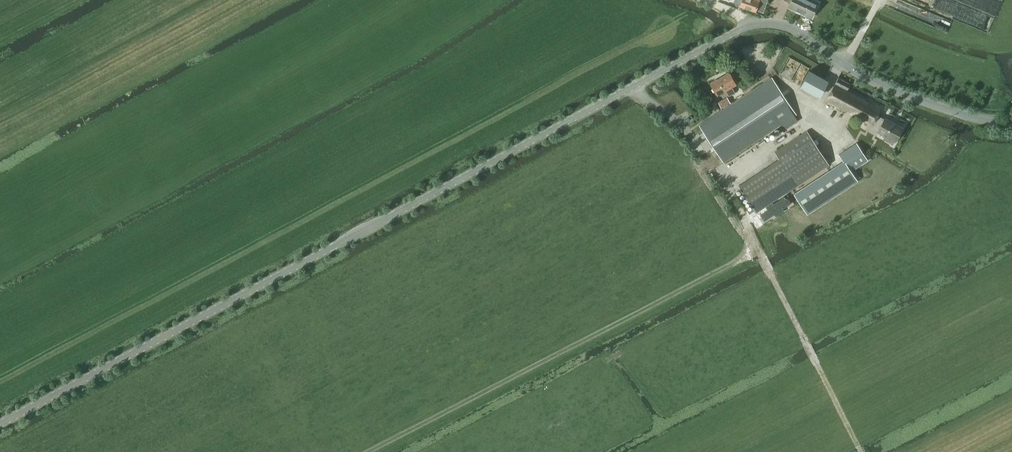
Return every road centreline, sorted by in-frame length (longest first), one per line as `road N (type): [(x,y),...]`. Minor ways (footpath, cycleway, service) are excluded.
road 1 (tertiary): [(0,424),(743,27),(800,32),(908,98),(979,121),(1011,121)]
road 2 (track): [(370,451),(738,260),(752,242)]
road 3 (track): [(752,242),(722,178),(794,130),(842,63)]
road 4 (track): [(752,242),(860,451)]
road 5 (track): [(722,178),(636,86)]

